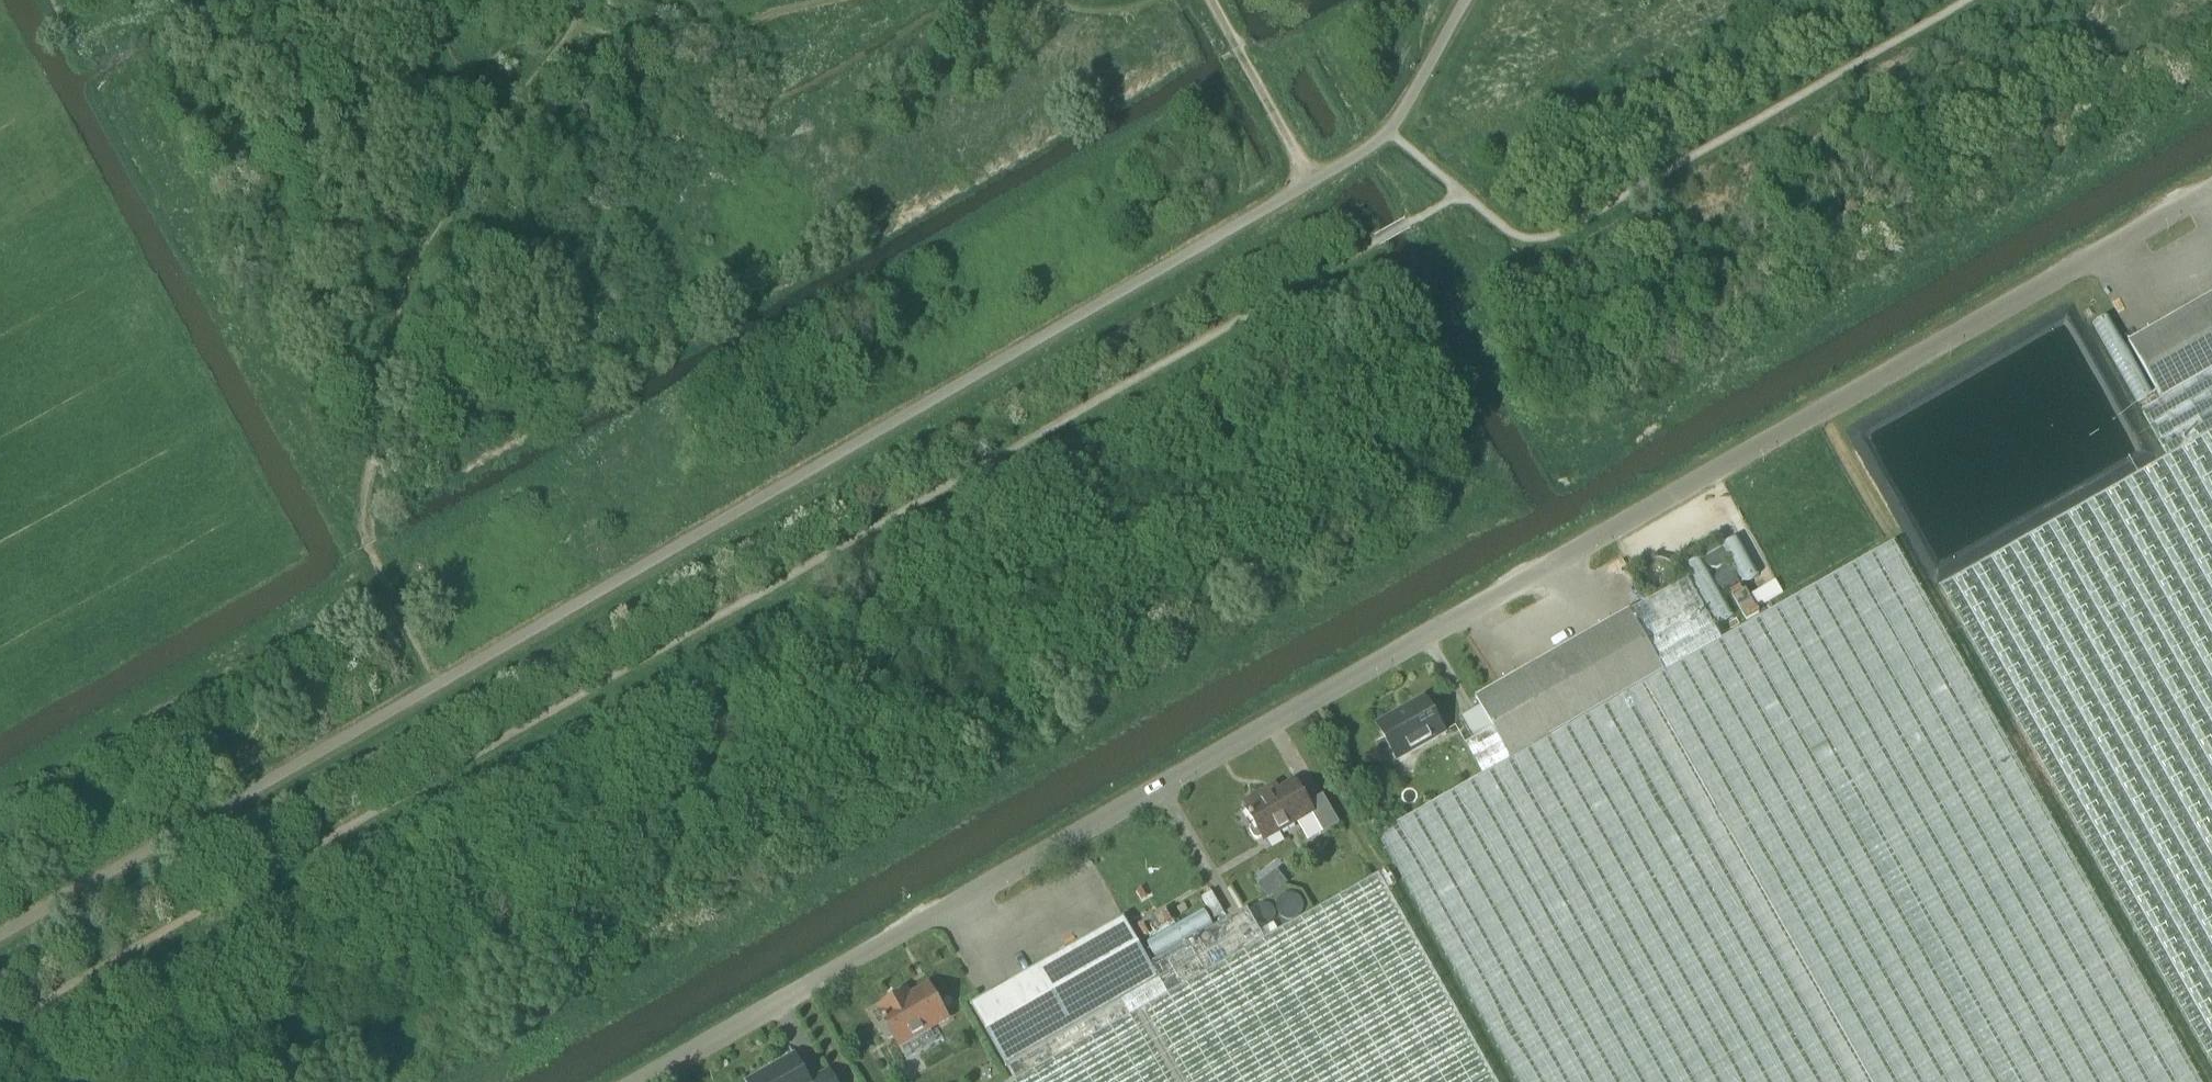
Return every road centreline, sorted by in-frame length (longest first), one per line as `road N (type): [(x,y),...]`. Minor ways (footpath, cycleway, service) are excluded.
road 1 (unclassified): [(641,1081),(2211,188)]
road 2 (track): [(1315,183),(1257,76)]

